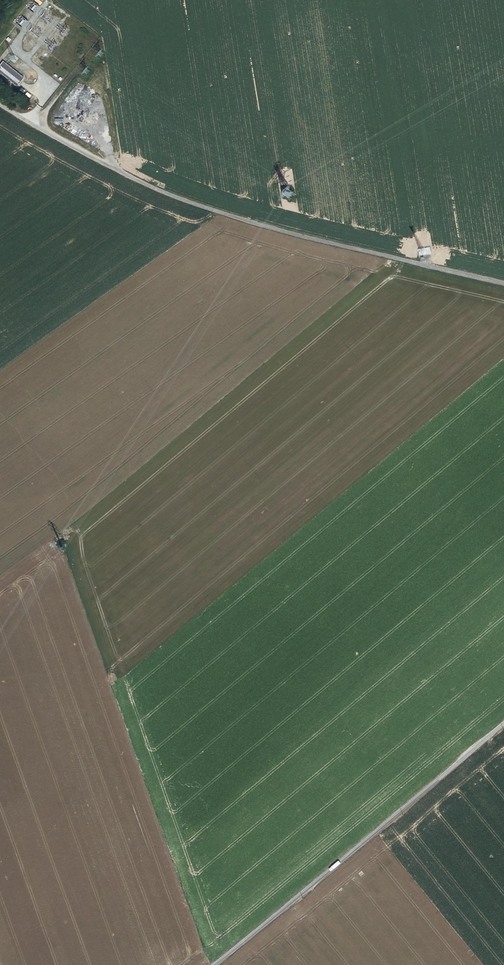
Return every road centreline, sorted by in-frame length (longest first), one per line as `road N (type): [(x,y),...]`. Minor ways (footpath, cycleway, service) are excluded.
road 1 (unclassified): [(503,284),(261,226),(159,191),(30,120)]
road 2 (unclassified): [(215,964),(503,724)]

